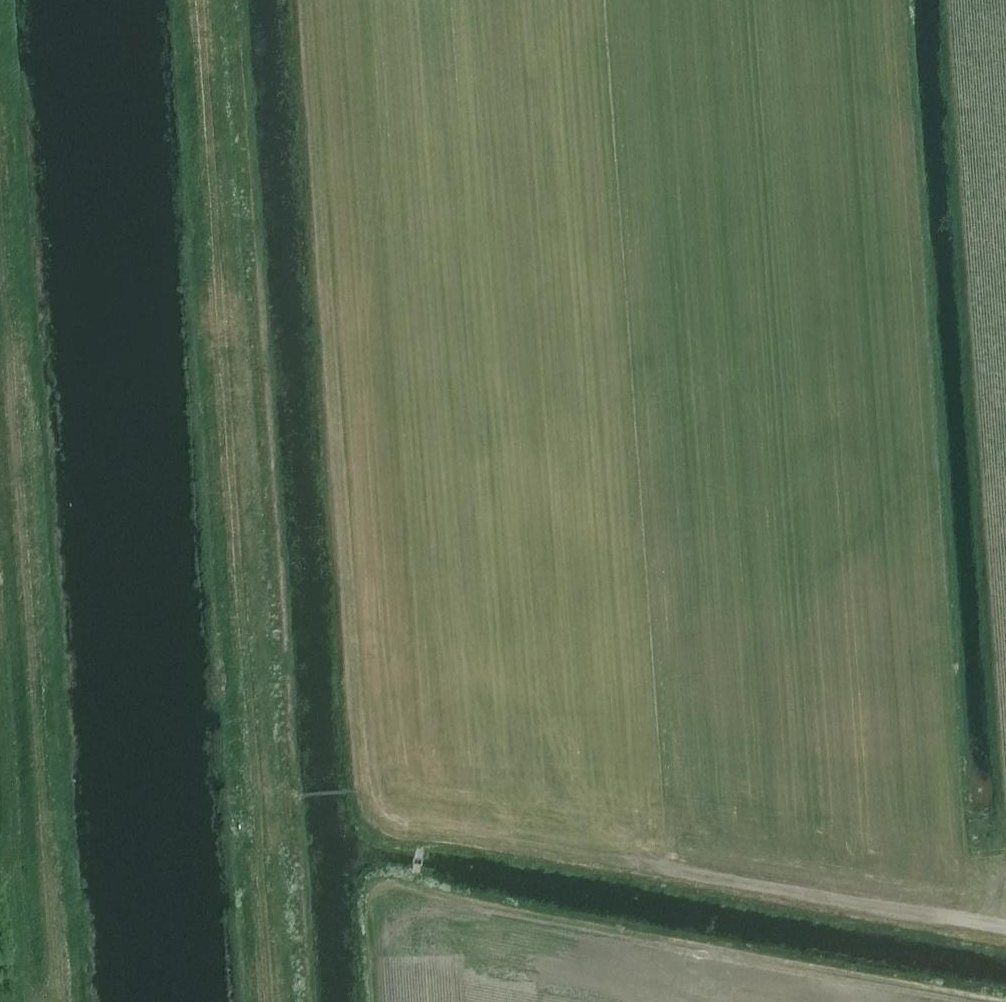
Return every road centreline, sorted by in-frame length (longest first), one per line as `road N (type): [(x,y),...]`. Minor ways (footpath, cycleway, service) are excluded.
road 1 (track): [(265,801),(203,0)]
road 2 (track): [(941,919),(402,829),(369,821),(356,794)]
road 3 (track): [(278,1001),(265,801)]

